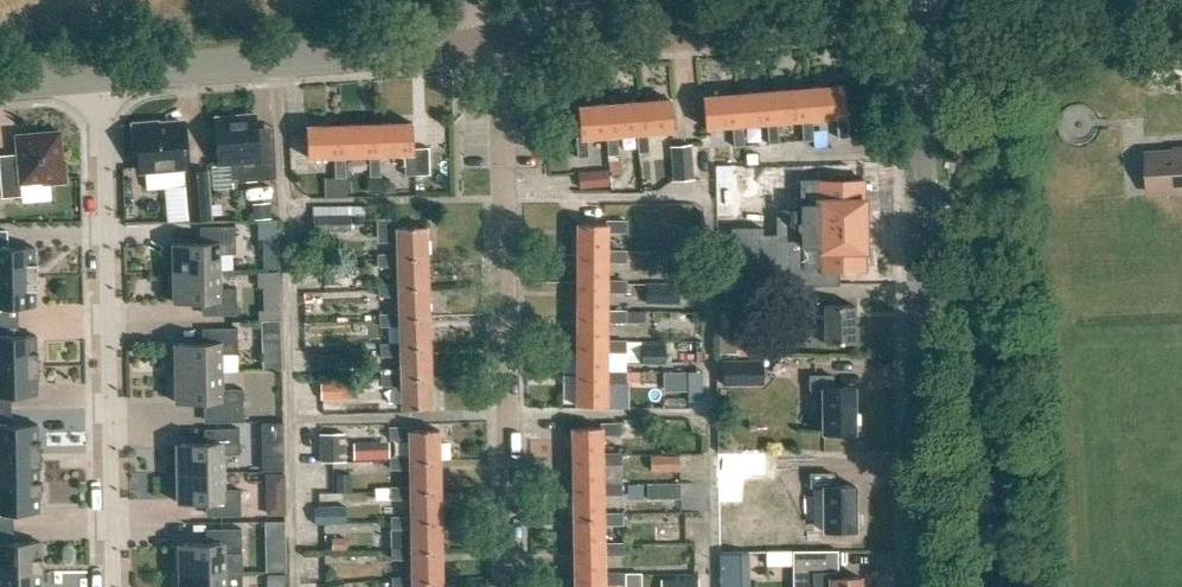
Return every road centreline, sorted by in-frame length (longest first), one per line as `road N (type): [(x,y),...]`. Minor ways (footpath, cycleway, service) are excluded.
road 1 (tertiary): [(923,586),(923,0)]
road 2 (residential): [(510,586),(501,97),(492,47)]
road 3 (residential): [(111,586),(102,79)]
road 4 (tertiary): [(102,79),(492,47)]

